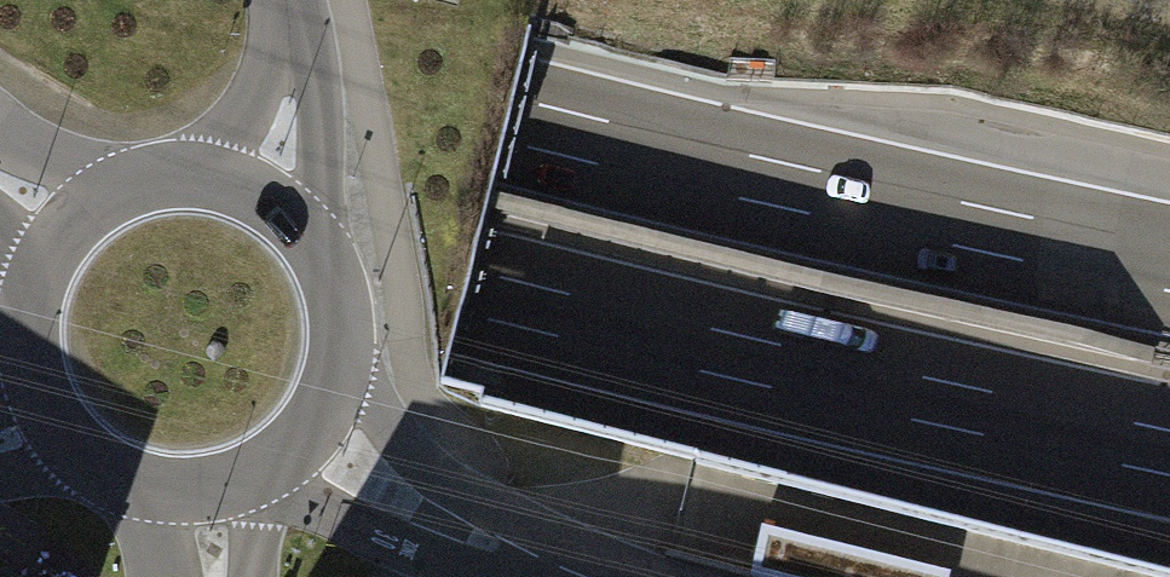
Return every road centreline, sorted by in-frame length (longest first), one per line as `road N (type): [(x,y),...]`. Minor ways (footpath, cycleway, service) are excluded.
road 1 (motorway): [(0,169),(469,292),(1169,453)]
road 2 (motorway): [(1169,269),(511,121),(80,0)]
road 3 (residential): [(560,576),(433,524),(321,415)]
road 4 (residential): [(321,415),(341,359),(340,300),(316,246),(274,204)]
road 5 (residential): [(274,204),(225,182),(172,177),(120,190),(76,220)]
road 6 (residential): [(76,220),(45,262),(29,311),(30,363),(48,412)]
road 7 (residential): [(294,0),(274,204)]
road 8 (residential): [(48,412),(89,459),(144,486),(207,490)]
road 9 (residential): [(207,490),(252,477),(291,451),(321,415)]

